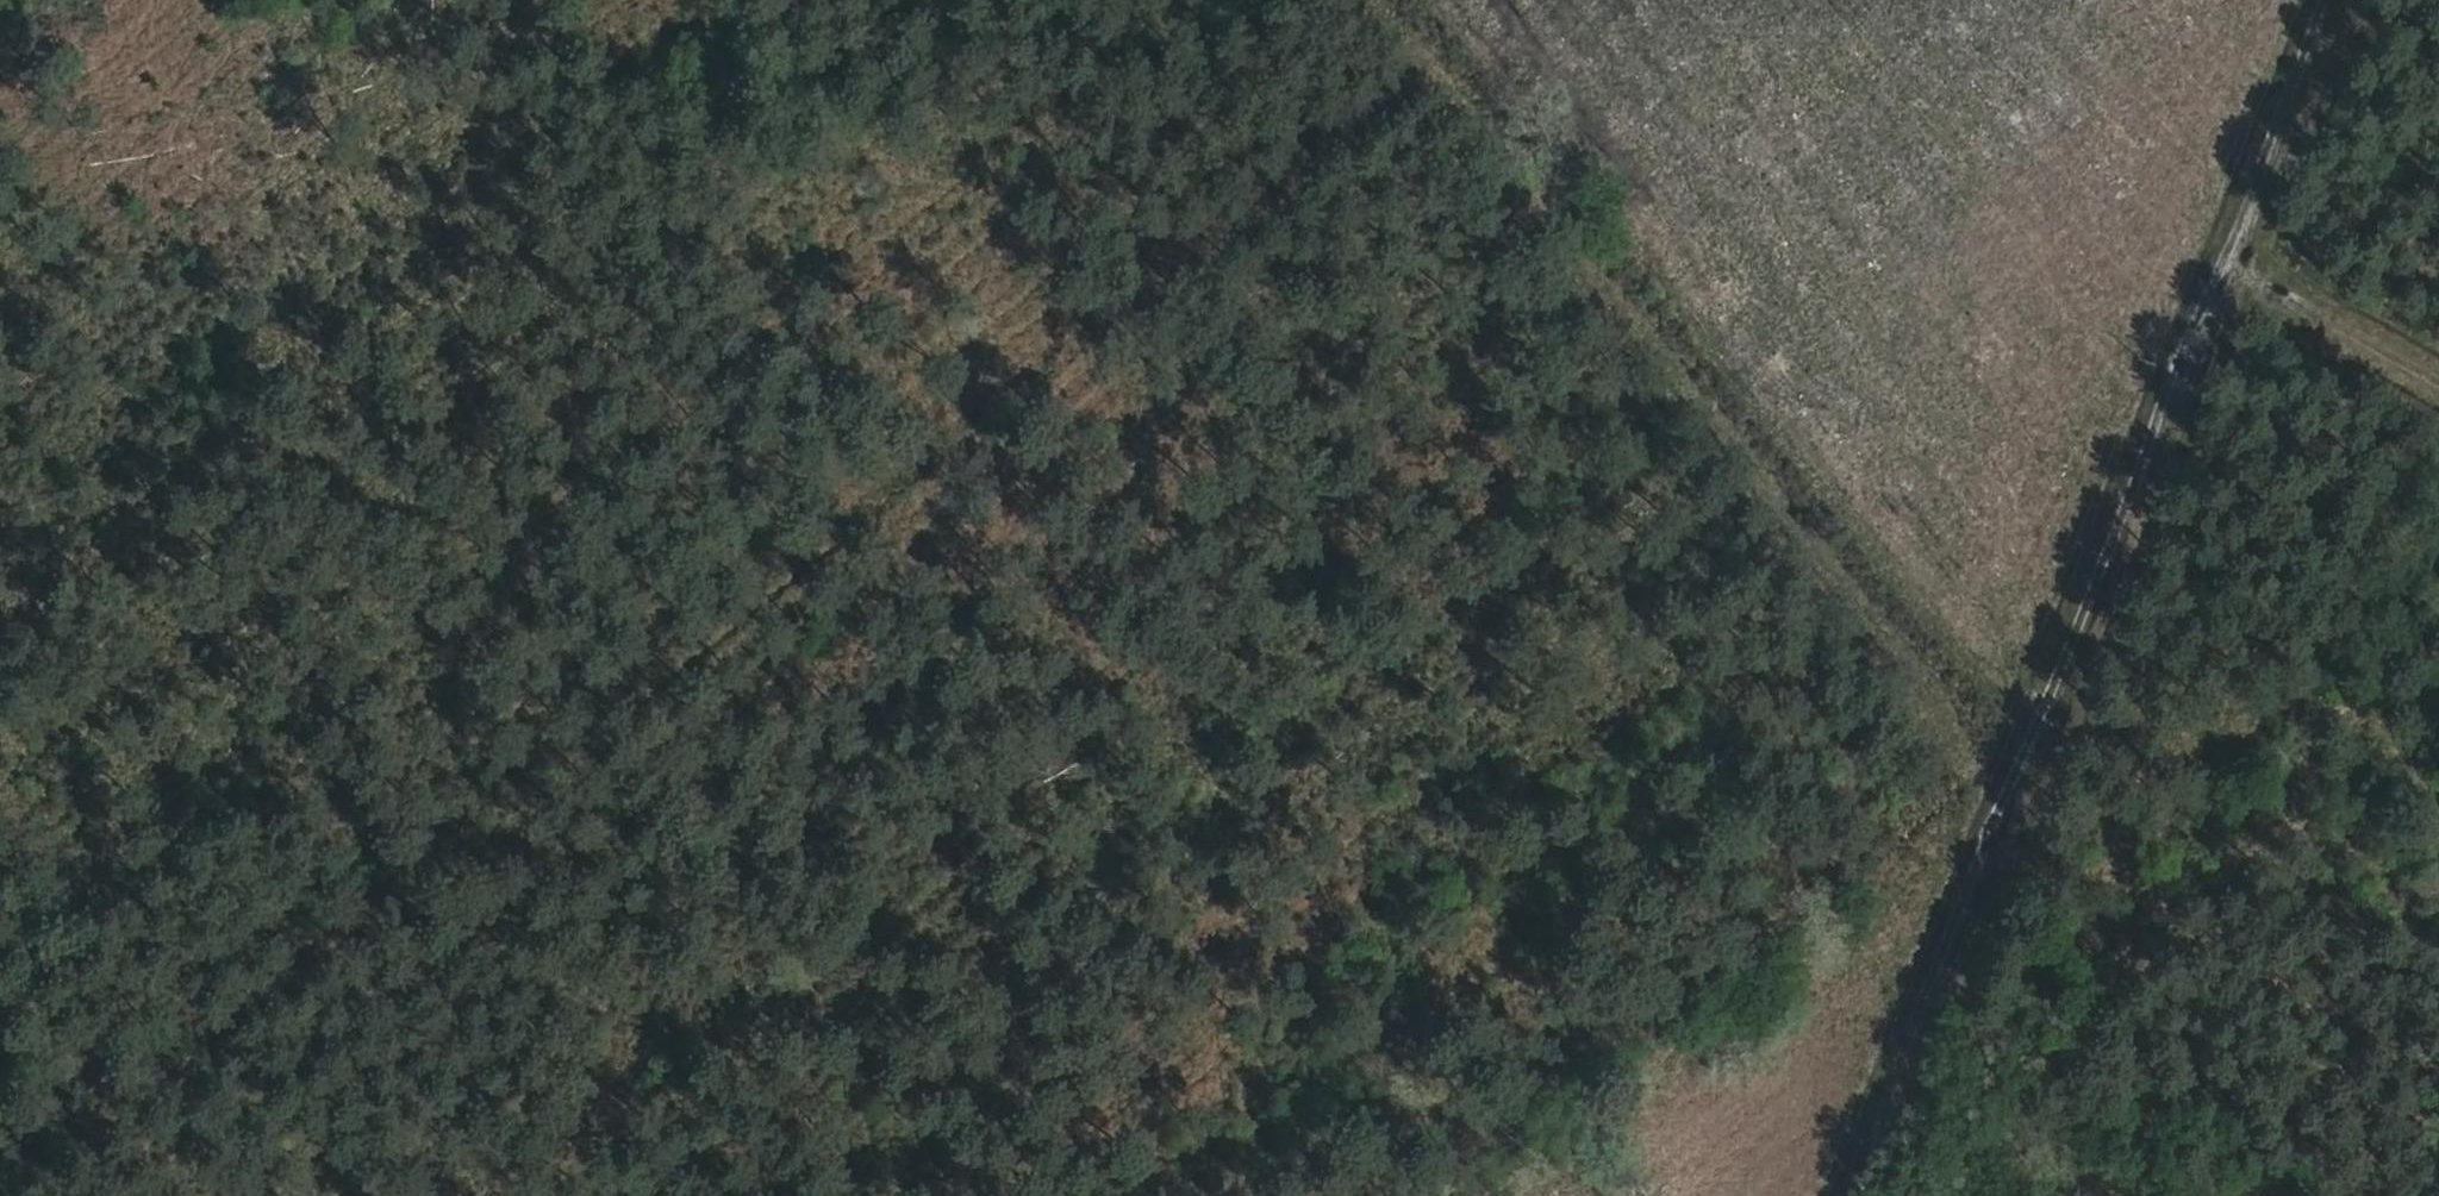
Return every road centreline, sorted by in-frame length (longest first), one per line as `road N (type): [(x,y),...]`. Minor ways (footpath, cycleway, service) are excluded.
road 1 (track): [(1863,1195),(2120,609),(2363,0)]
road 2 (track): [(2438,391),(2250,283)]

